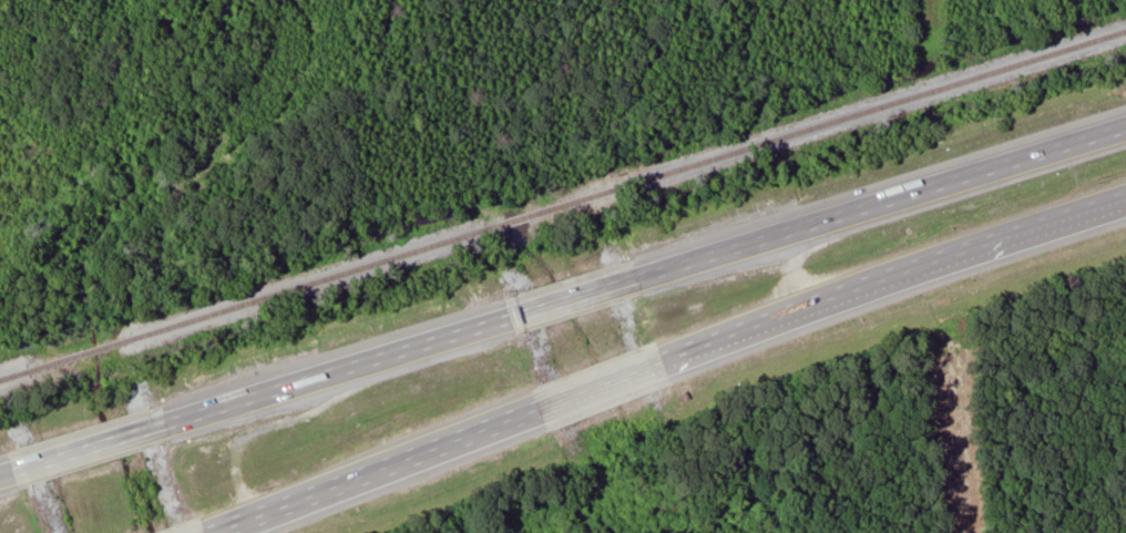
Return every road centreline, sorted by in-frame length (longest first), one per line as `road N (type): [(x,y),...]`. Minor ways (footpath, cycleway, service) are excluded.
road 1 (motorway): [(1125,127),(642,277)]
road 2 (motorway): [(511,318),(171,423)]
road 3 (motorway): [(214,532),(540,408)]
road 4 (motorway): [(841,295),(1125,199)]
road 5 (motorway): [(664,360),(841,295)]
road 6 (motorway): [(171,423),(13,472)]
road 7 (motorway): [(642,277),(511,318)]
road 8 (motorway): [(540,408),(664,360)]

